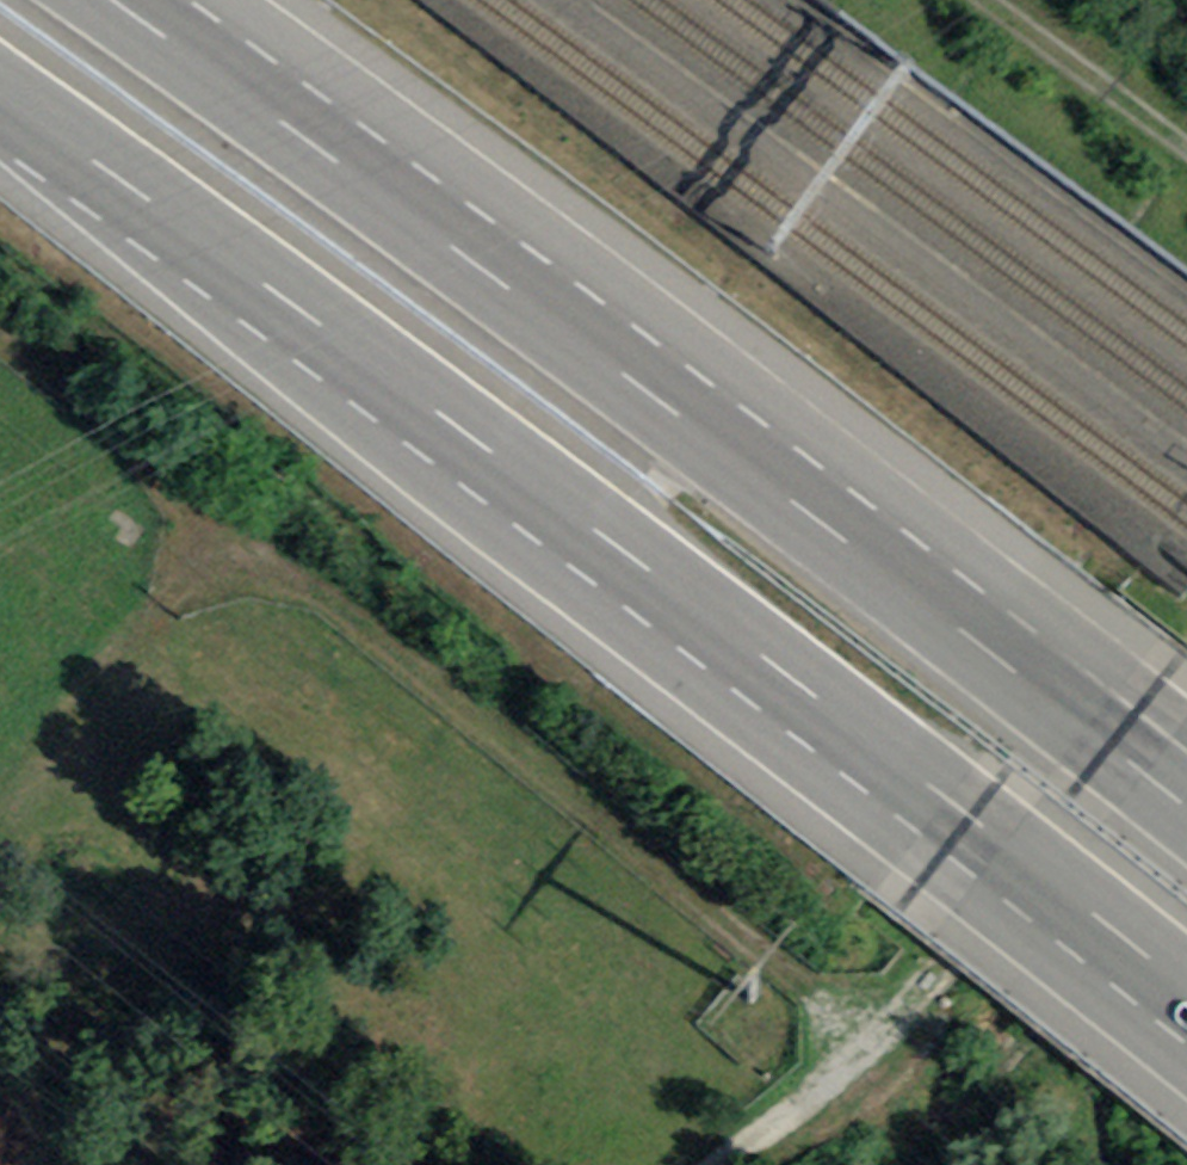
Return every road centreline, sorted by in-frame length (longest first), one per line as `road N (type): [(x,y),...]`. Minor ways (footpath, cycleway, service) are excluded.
road 1 (motorway): [(0,99),(472,436),(1186,992)]
road 2 (motorway): [(1075,724),(530,306),(108,0)]
road 3 (track): [(0,346),(885,1027)]
road 4 (track): [(717,1164),(1008,922),(1186,799)]
road 5 (track): [(0,763),(232,525)]
road 6 (track): [(1186,150),(985,0)]
road 7 (motorway): [(1186,815),(1075,724)]

